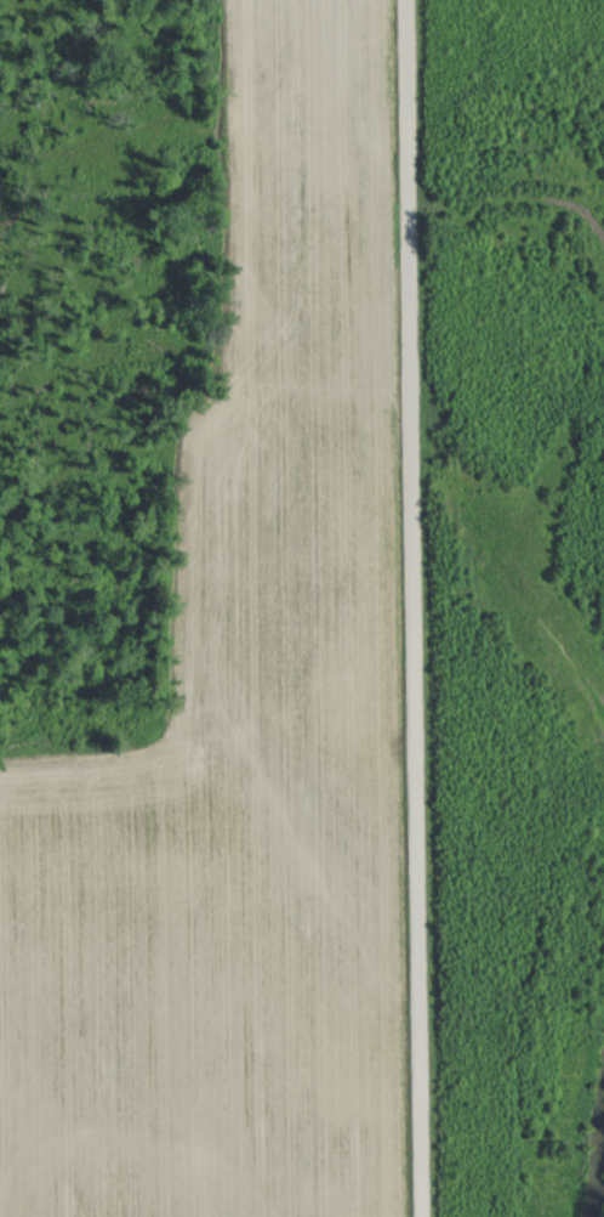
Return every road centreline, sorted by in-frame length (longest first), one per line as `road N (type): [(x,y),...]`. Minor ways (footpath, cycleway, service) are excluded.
road 1 (residential): [(414,1216),(397,0)]

